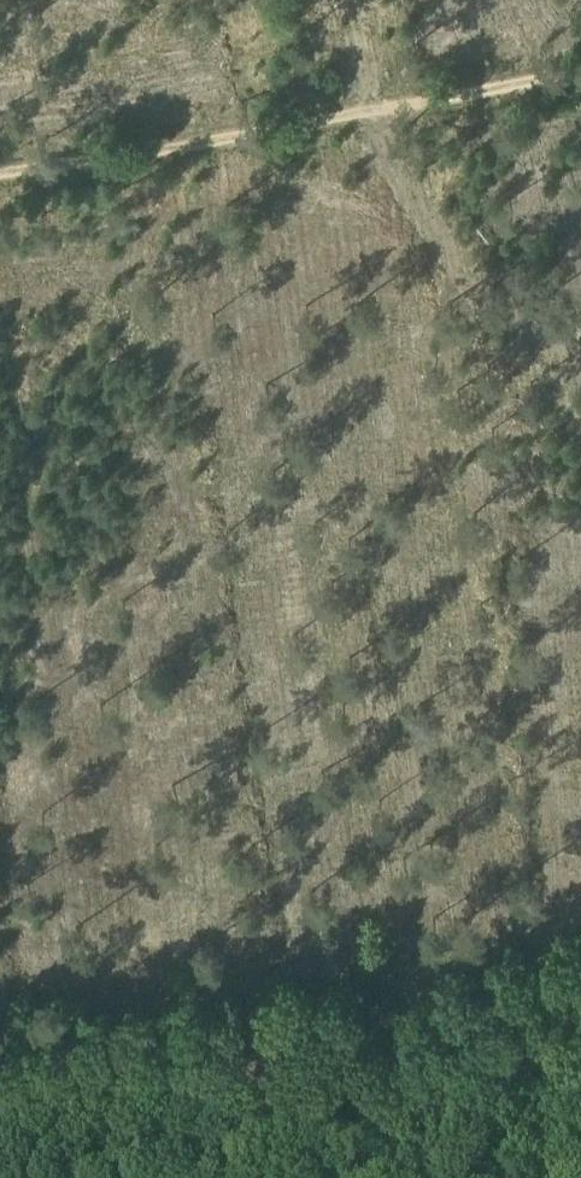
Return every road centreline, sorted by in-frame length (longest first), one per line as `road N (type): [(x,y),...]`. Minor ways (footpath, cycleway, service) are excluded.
road 1 (track): [(0,117),(580,29)]

